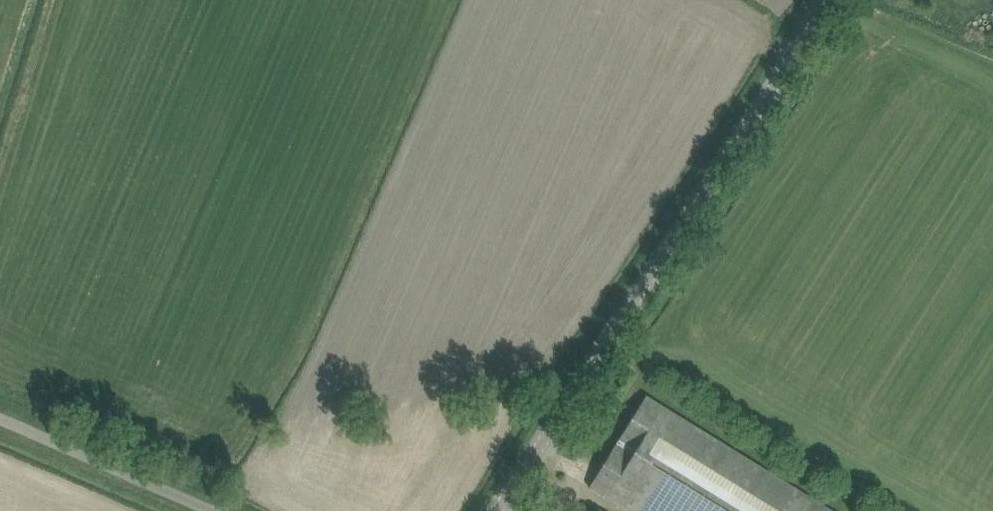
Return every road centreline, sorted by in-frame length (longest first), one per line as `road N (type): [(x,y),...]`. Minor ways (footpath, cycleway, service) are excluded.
road 1 (tertiary): [(497,510),(830,0)]
road 2 (unclassified): [(212,510),(0,419)]

